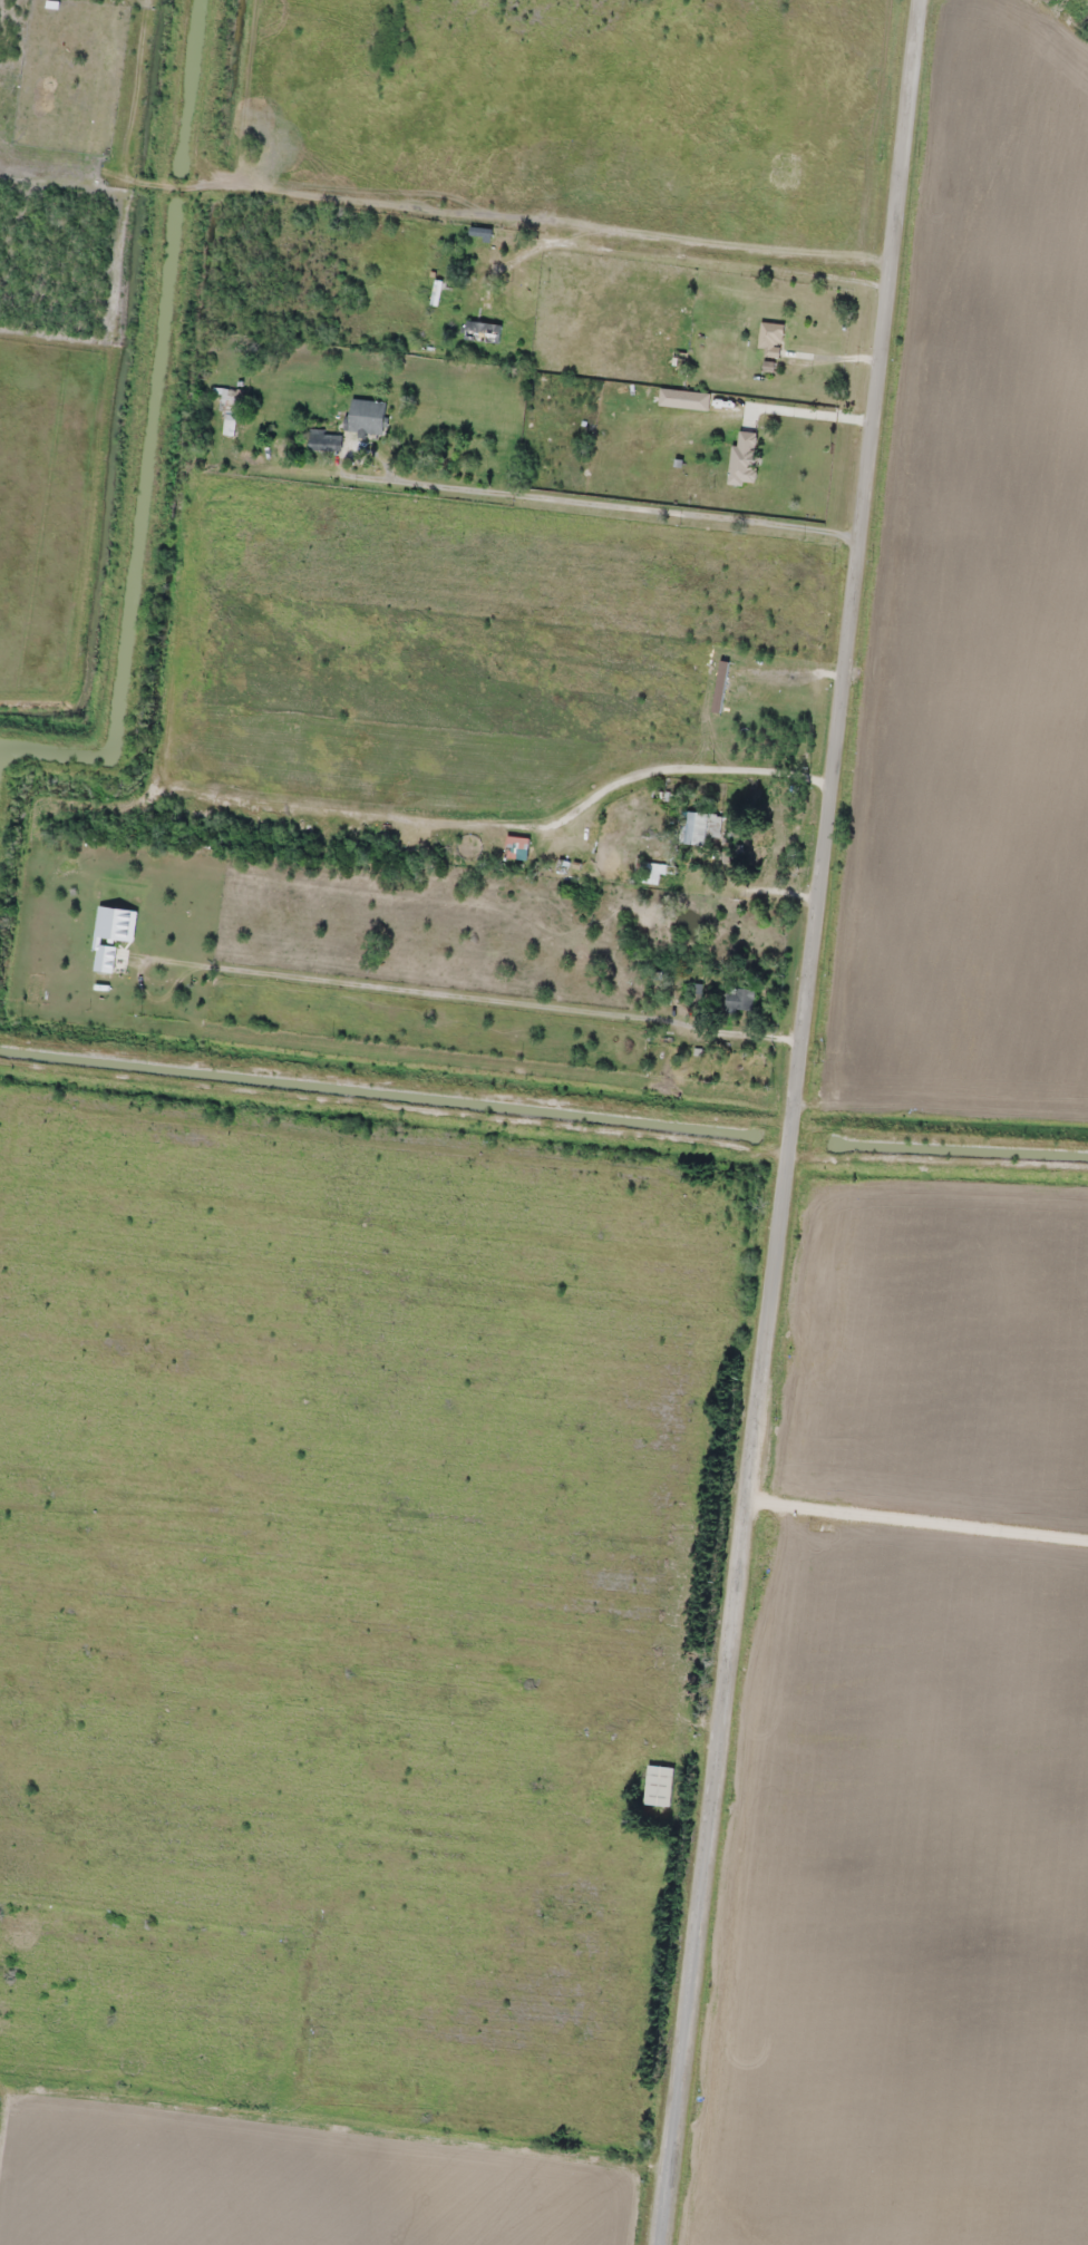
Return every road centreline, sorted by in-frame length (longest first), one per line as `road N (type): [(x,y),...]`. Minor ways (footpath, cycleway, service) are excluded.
road 1 (residential): [(937,0),(669,2244)]
road 2 (residential): [(748,1623),(79,1569),(0,1492)]

